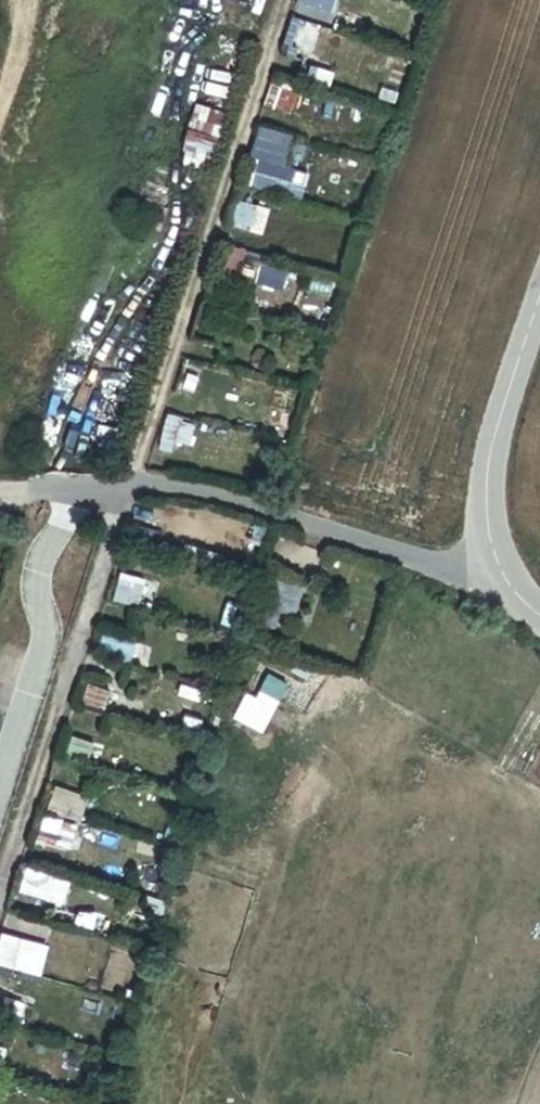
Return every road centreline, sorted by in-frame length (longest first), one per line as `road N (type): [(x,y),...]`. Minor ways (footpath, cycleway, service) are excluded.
road 1 (unclassified): [(539,290),(491,440),(482,507),(501,579),(539,614)]
road 2 (track): [(0,121),(34,0)]

